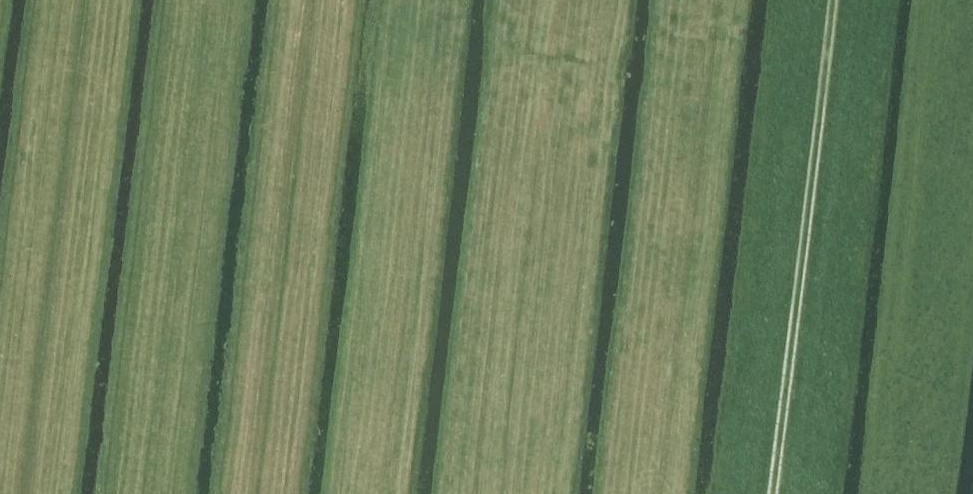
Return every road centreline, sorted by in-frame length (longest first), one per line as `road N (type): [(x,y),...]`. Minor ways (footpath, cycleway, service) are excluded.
road 1 (track): [(773,493),(829,0)]

